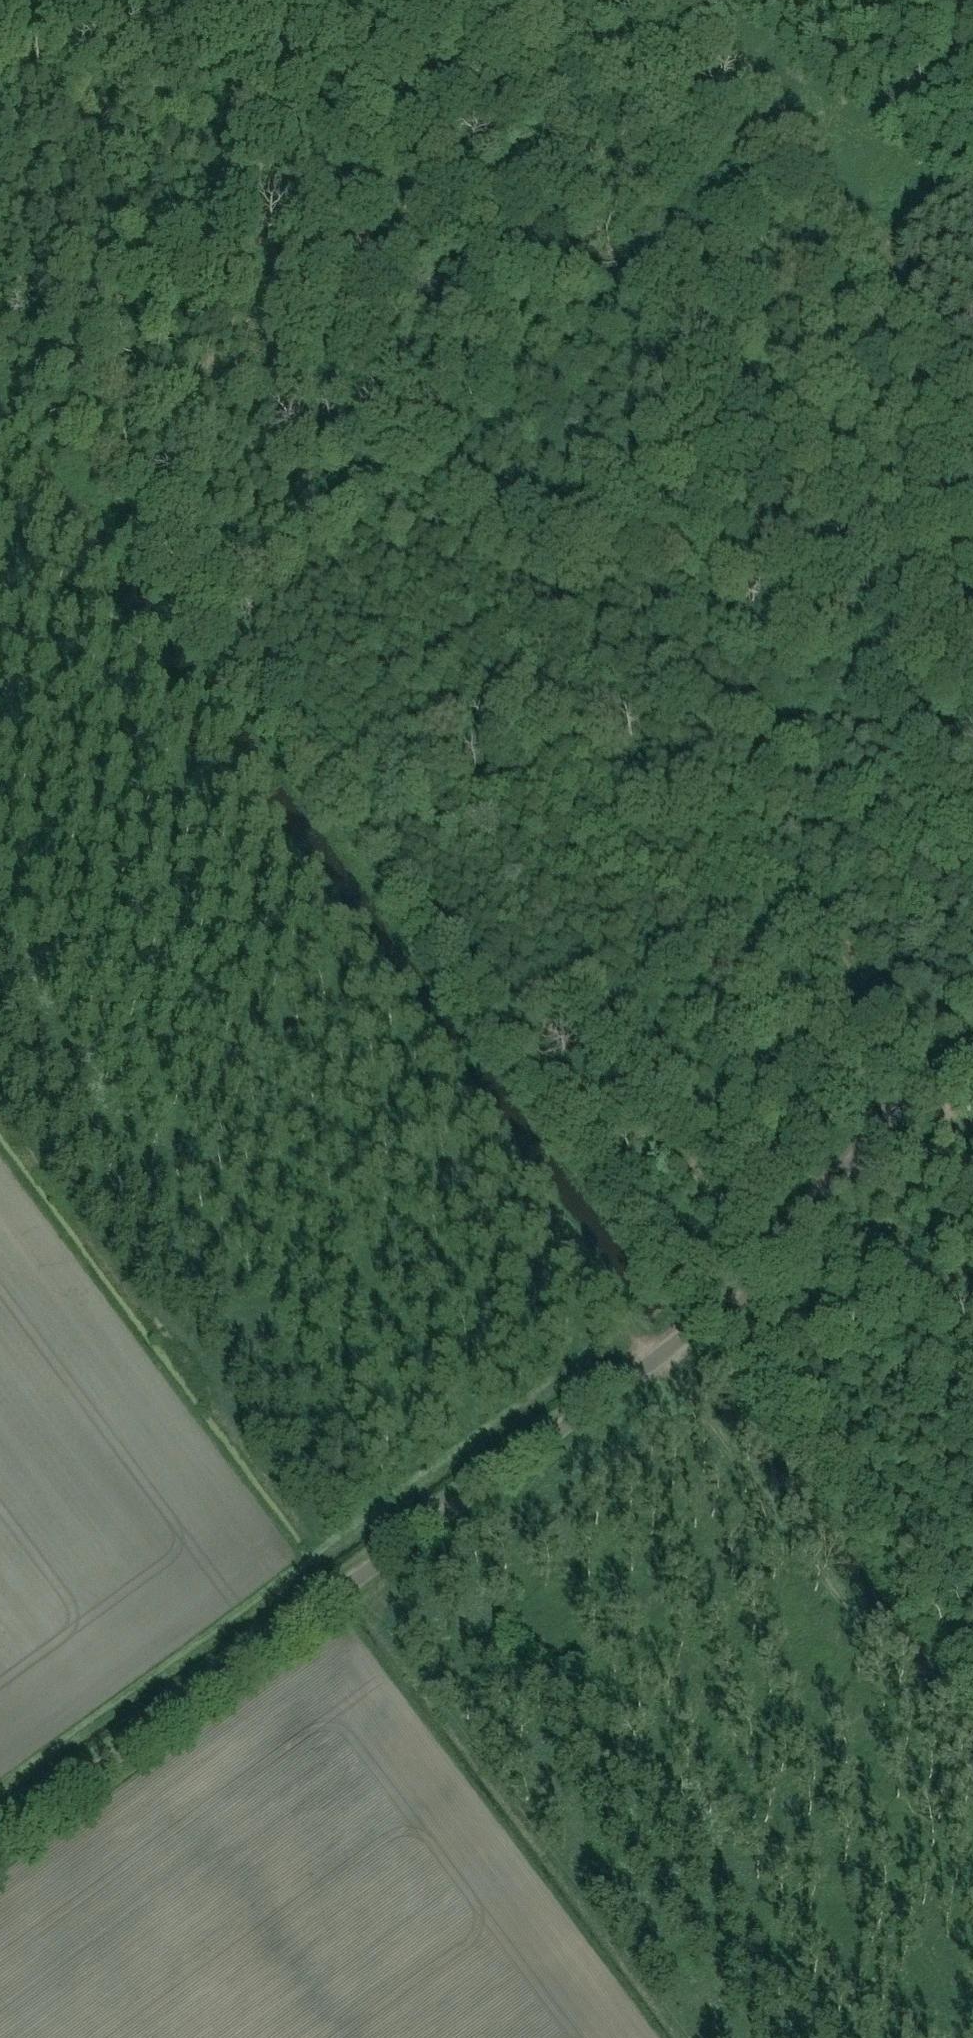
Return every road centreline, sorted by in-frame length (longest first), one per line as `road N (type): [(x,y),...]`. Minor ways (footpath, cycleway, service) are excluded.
road 1 (unclassified): [(0,1844),(670,1345),(878,1134),(972,1050)]

